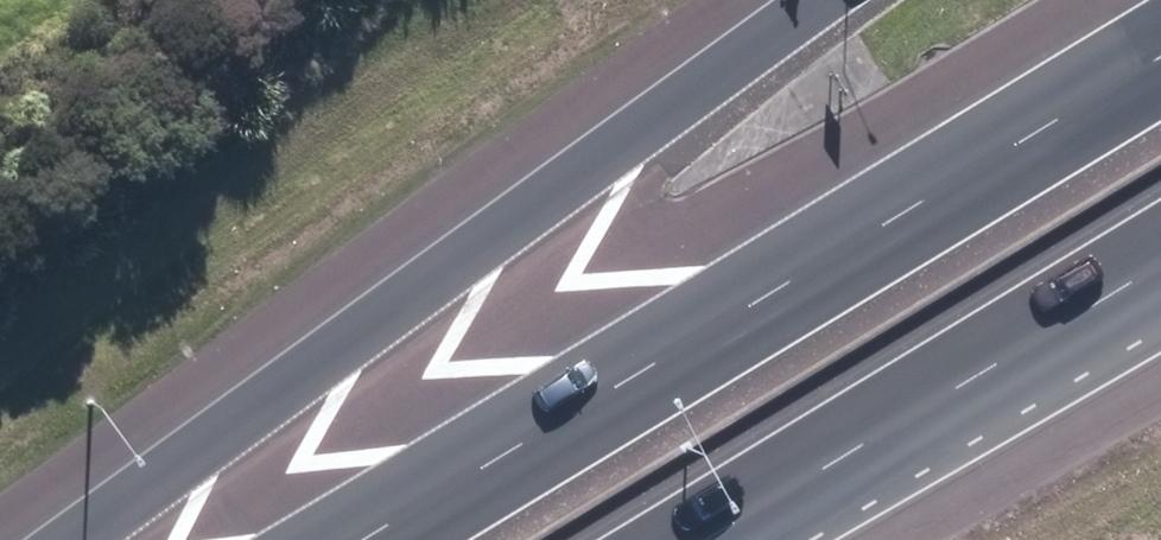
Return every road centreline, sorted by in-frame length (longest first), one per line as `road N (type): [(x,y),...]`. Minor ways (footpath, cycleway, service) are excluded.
road 1 (motorway): [(332,539),(1160,26)]
road 2 (motorway): [(95,539),(791,0)]
road 3 (motorway): [(1160,257),(691,539)]

